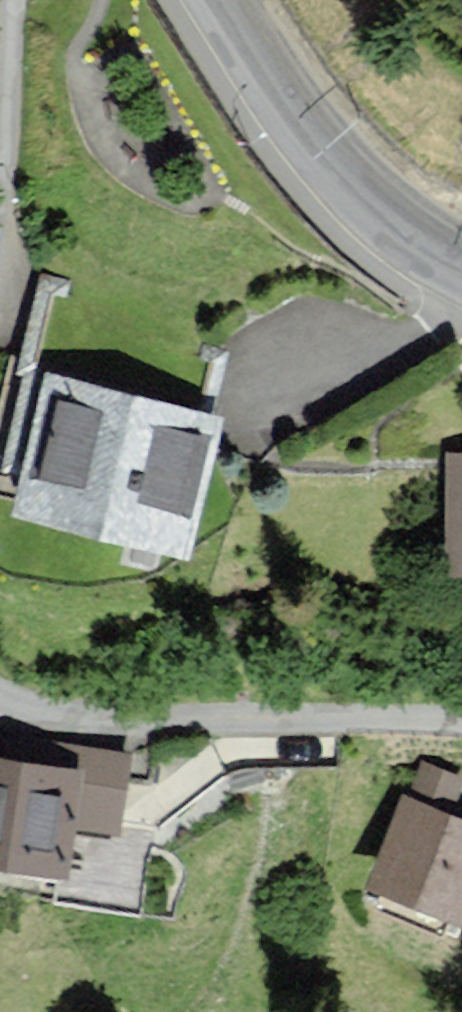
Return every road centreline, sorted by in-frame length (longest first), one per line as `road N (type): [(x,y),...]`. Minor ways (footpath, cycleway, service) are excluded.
road 1 (residential): [(461,721),(67,711),(0,697)]
road 2 (secondary): [(212,0),(328,168),(392,230),(461,274)]
road 3 (residential): [(0,142),(11,0)]

